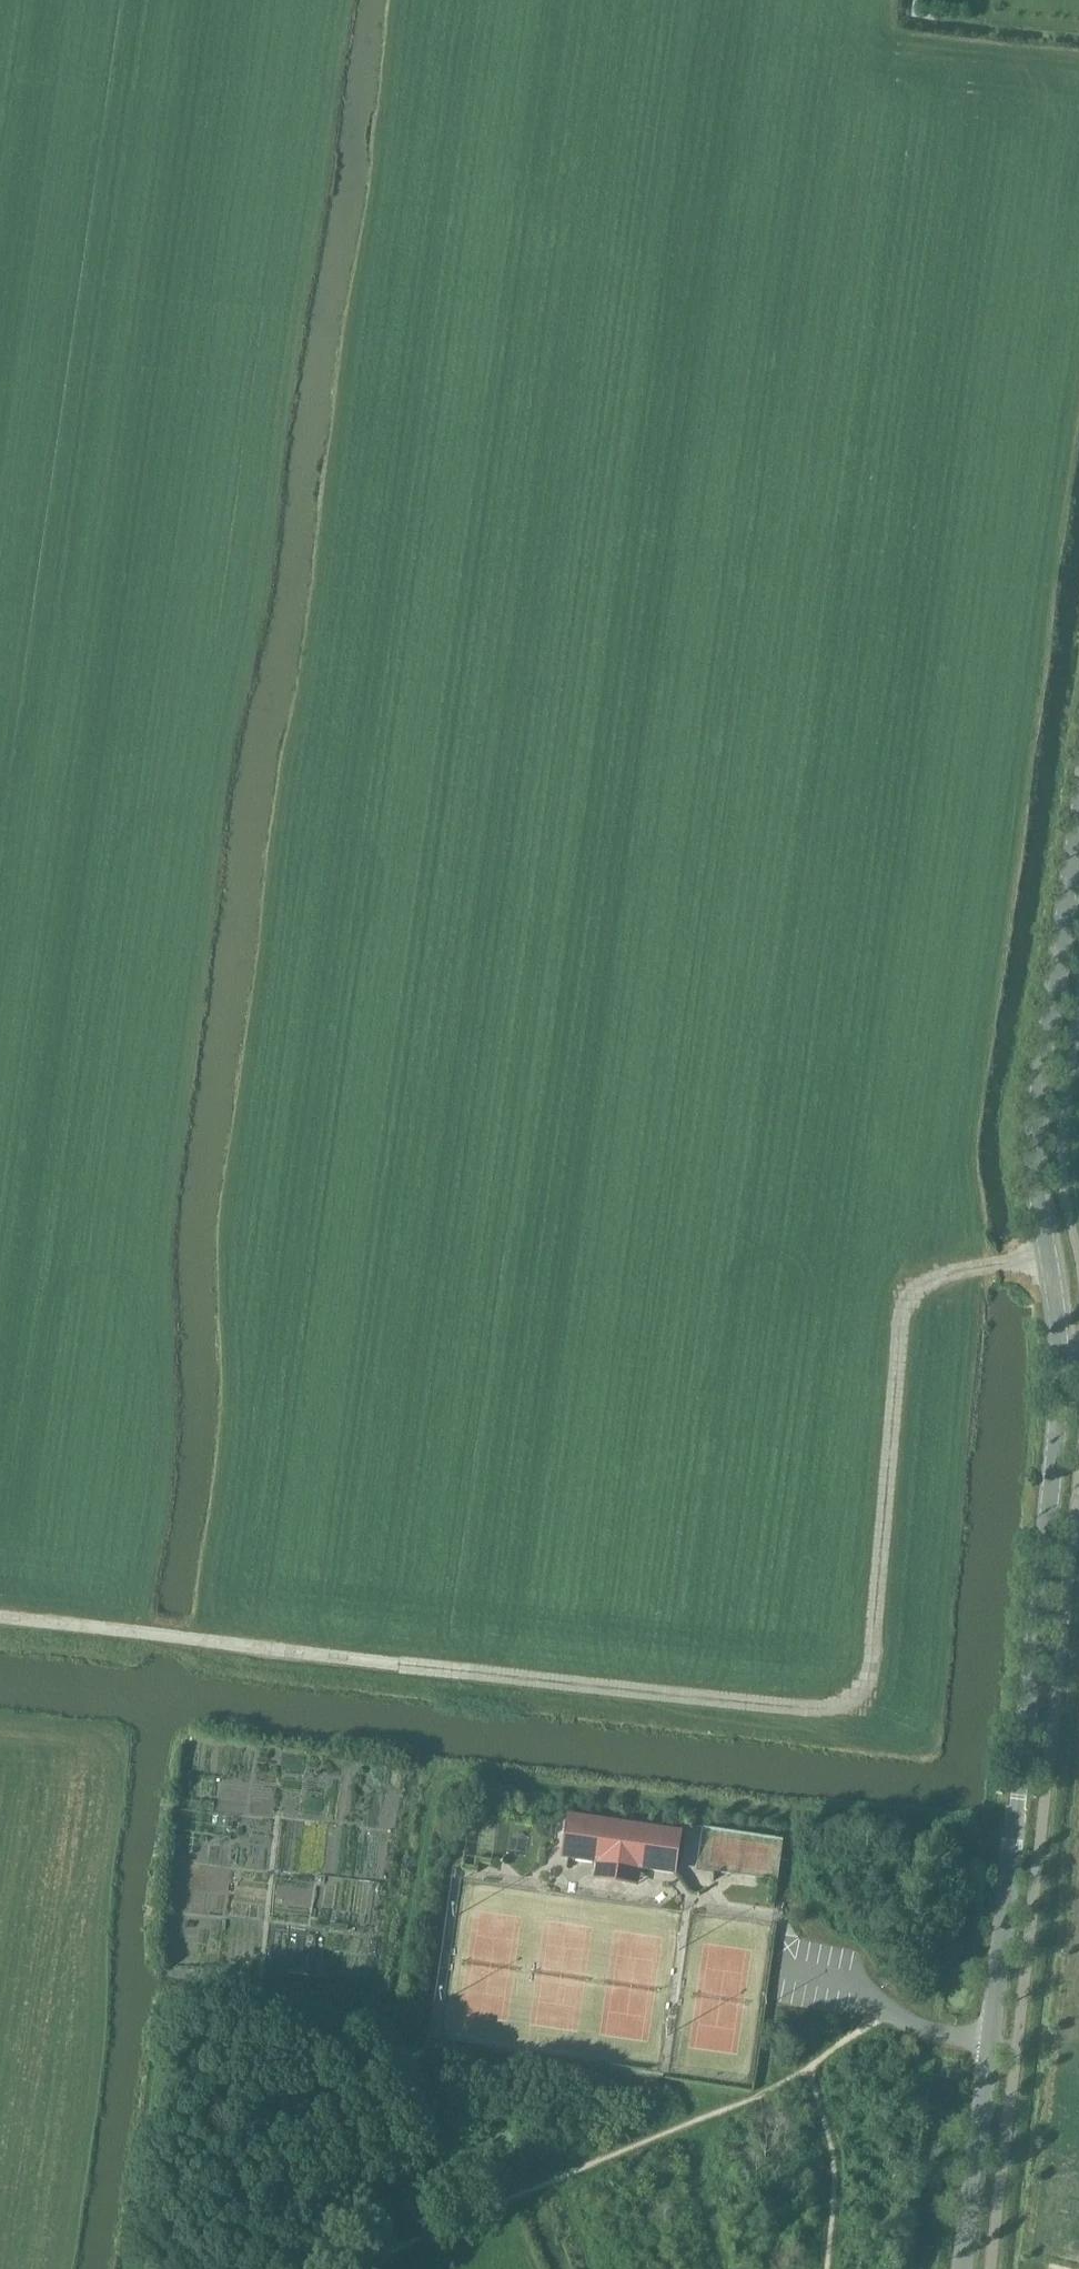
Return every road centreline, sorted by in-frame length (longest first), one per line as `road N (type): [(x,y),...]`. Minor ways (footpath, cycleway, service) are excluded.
road 1 (tertiary): [(965,2268),(1062,1381),(1036,1136),(1078,819)]
road 2 (track): [(0,1622),(837,1708),(853,1701),(870,1675),(908,1290),(1050,1256)]

